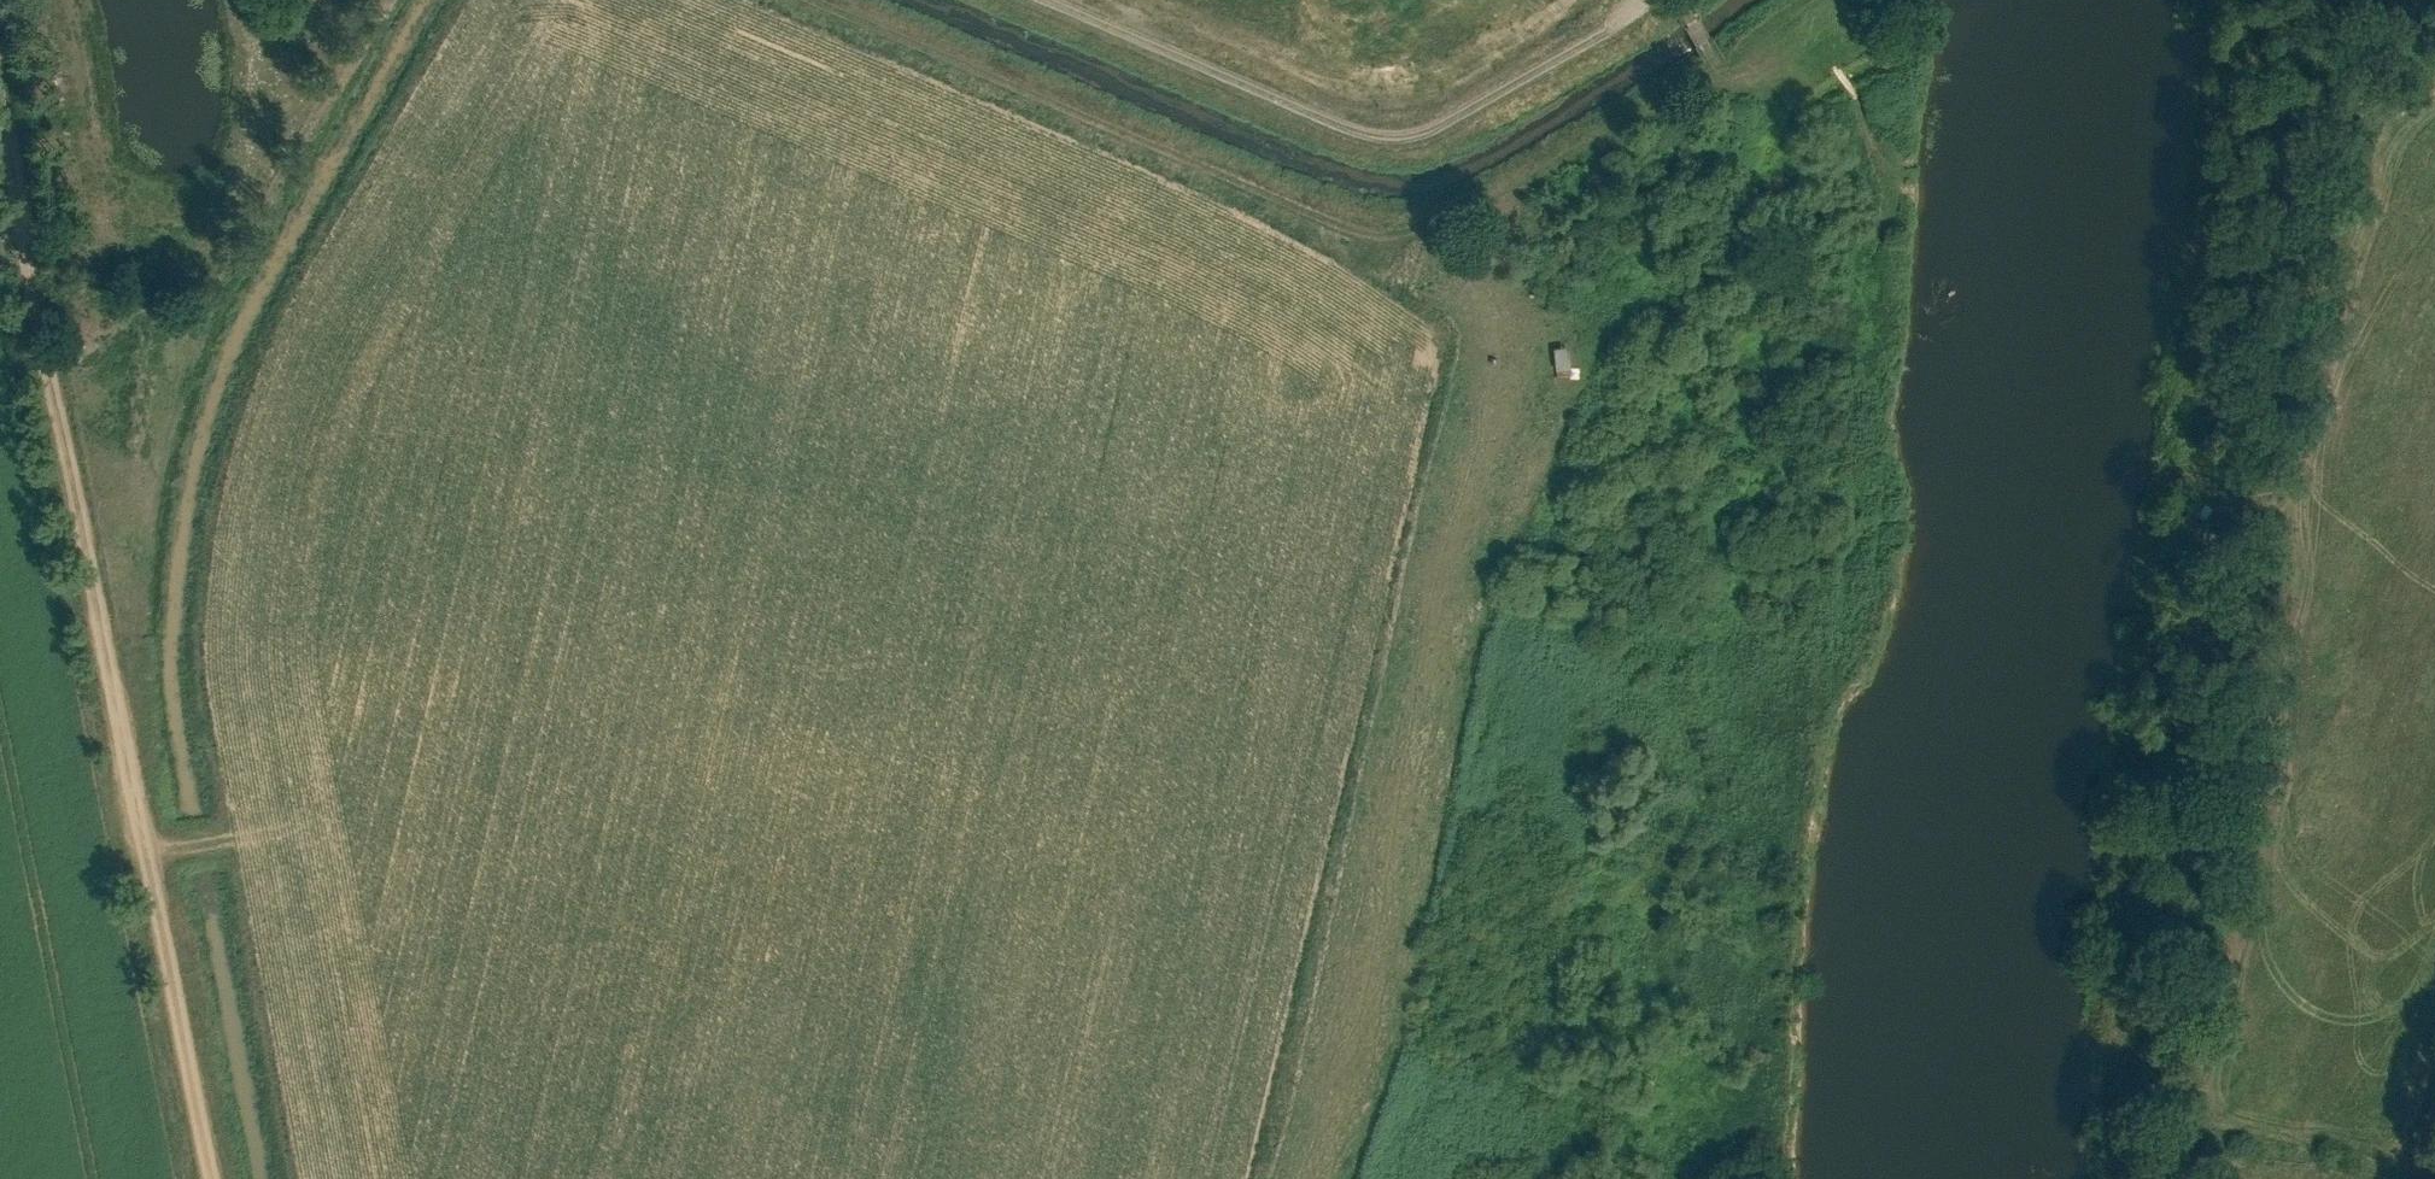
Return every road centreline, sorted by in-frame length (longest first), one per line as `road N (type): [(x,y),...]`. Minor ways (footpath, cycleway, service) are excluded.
road 1 (track): [(212,1178),(0,106)]
road 2 (track): [(1046,0),(1387,138),(1442,124),(1641,0)]
road 3 (track): [(1678,0),(1721,66),(1744,74),(1856,6)]

